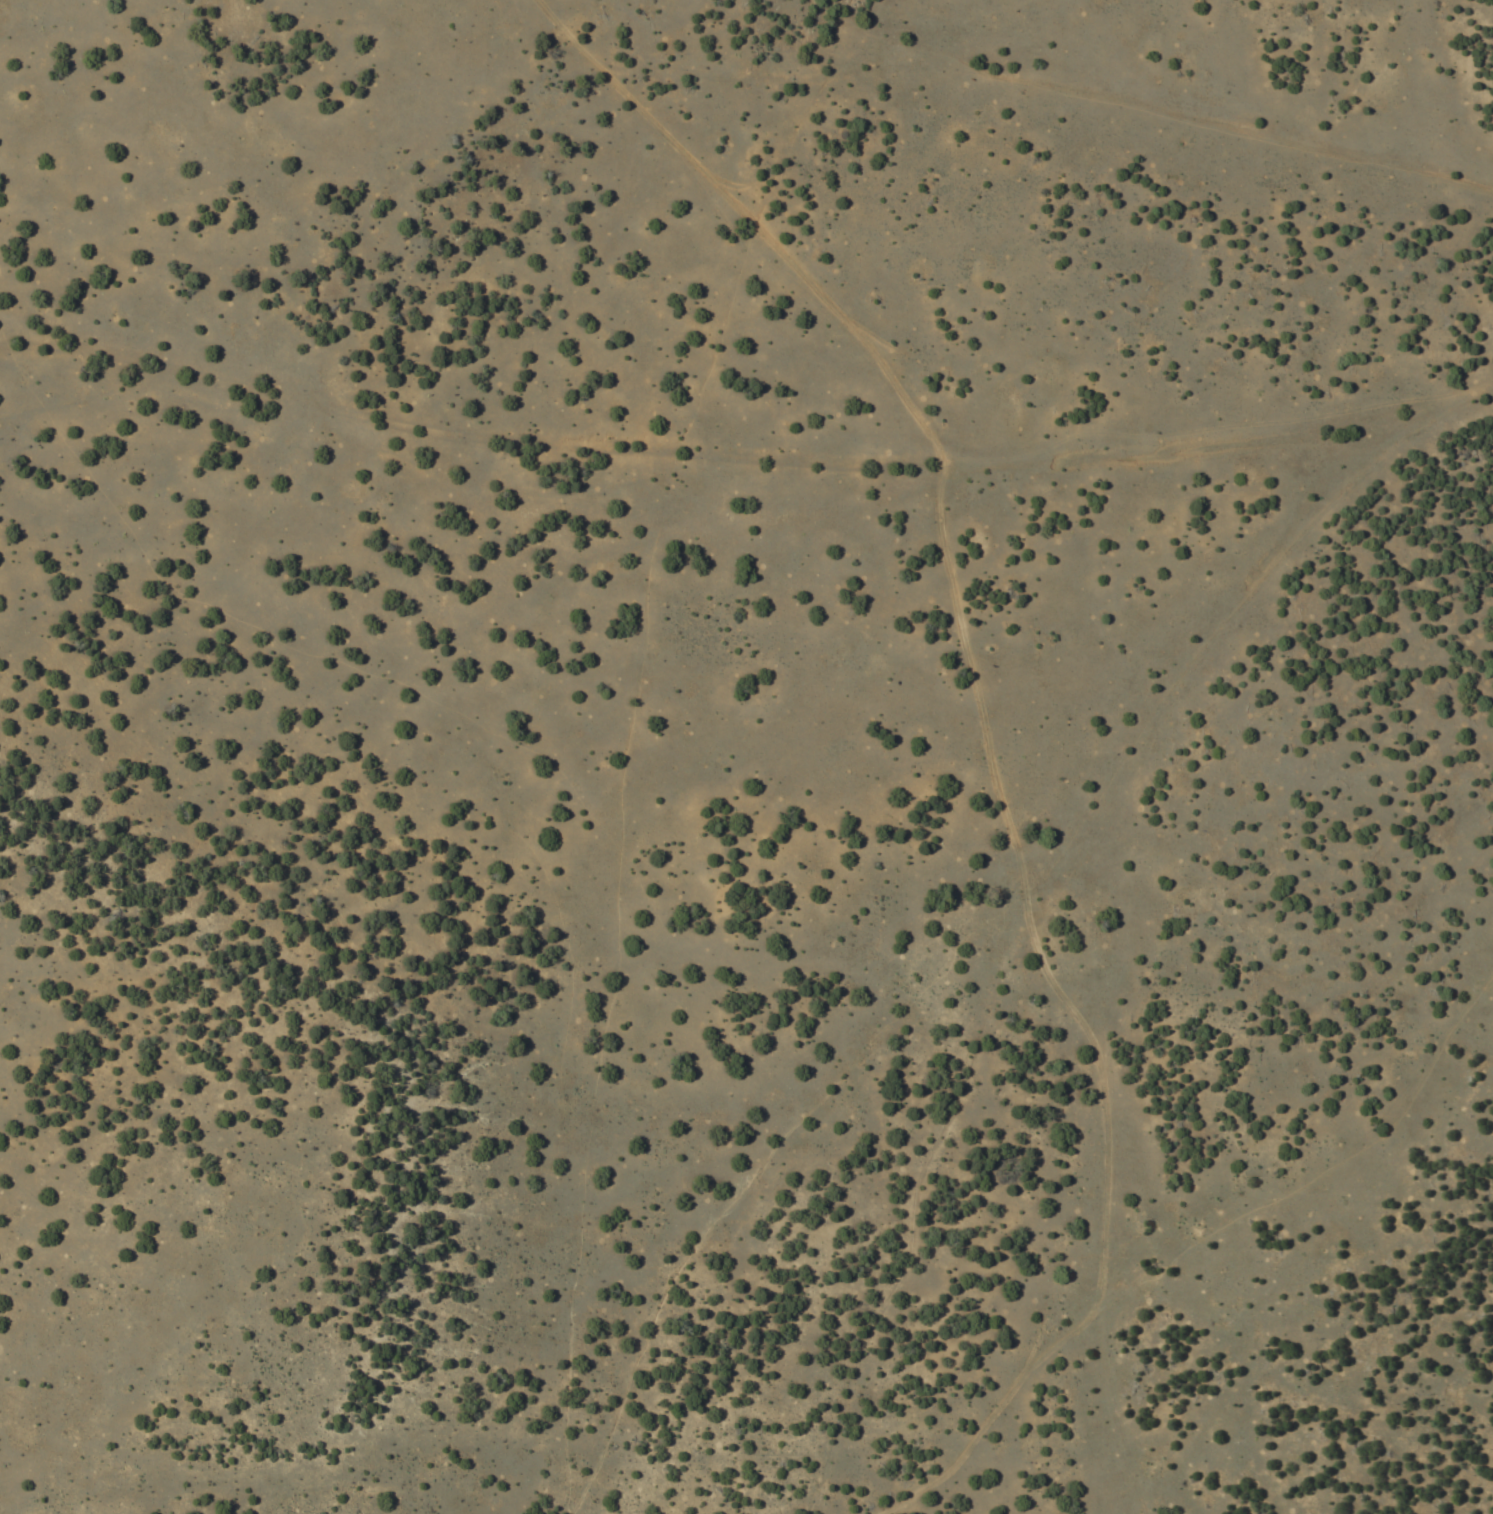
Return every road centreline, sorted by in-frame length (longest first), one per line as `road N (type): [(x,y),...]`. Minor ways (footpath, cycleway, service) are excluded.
road 1 (residential): [(924,1513),(986,1473),(1020,1411),(1141,1321),(1146,1251),(1124,1107),(1079,907),(994,658),(986,594),(1004,537),(985,458),(950,383),(814,287),(578,0)]

